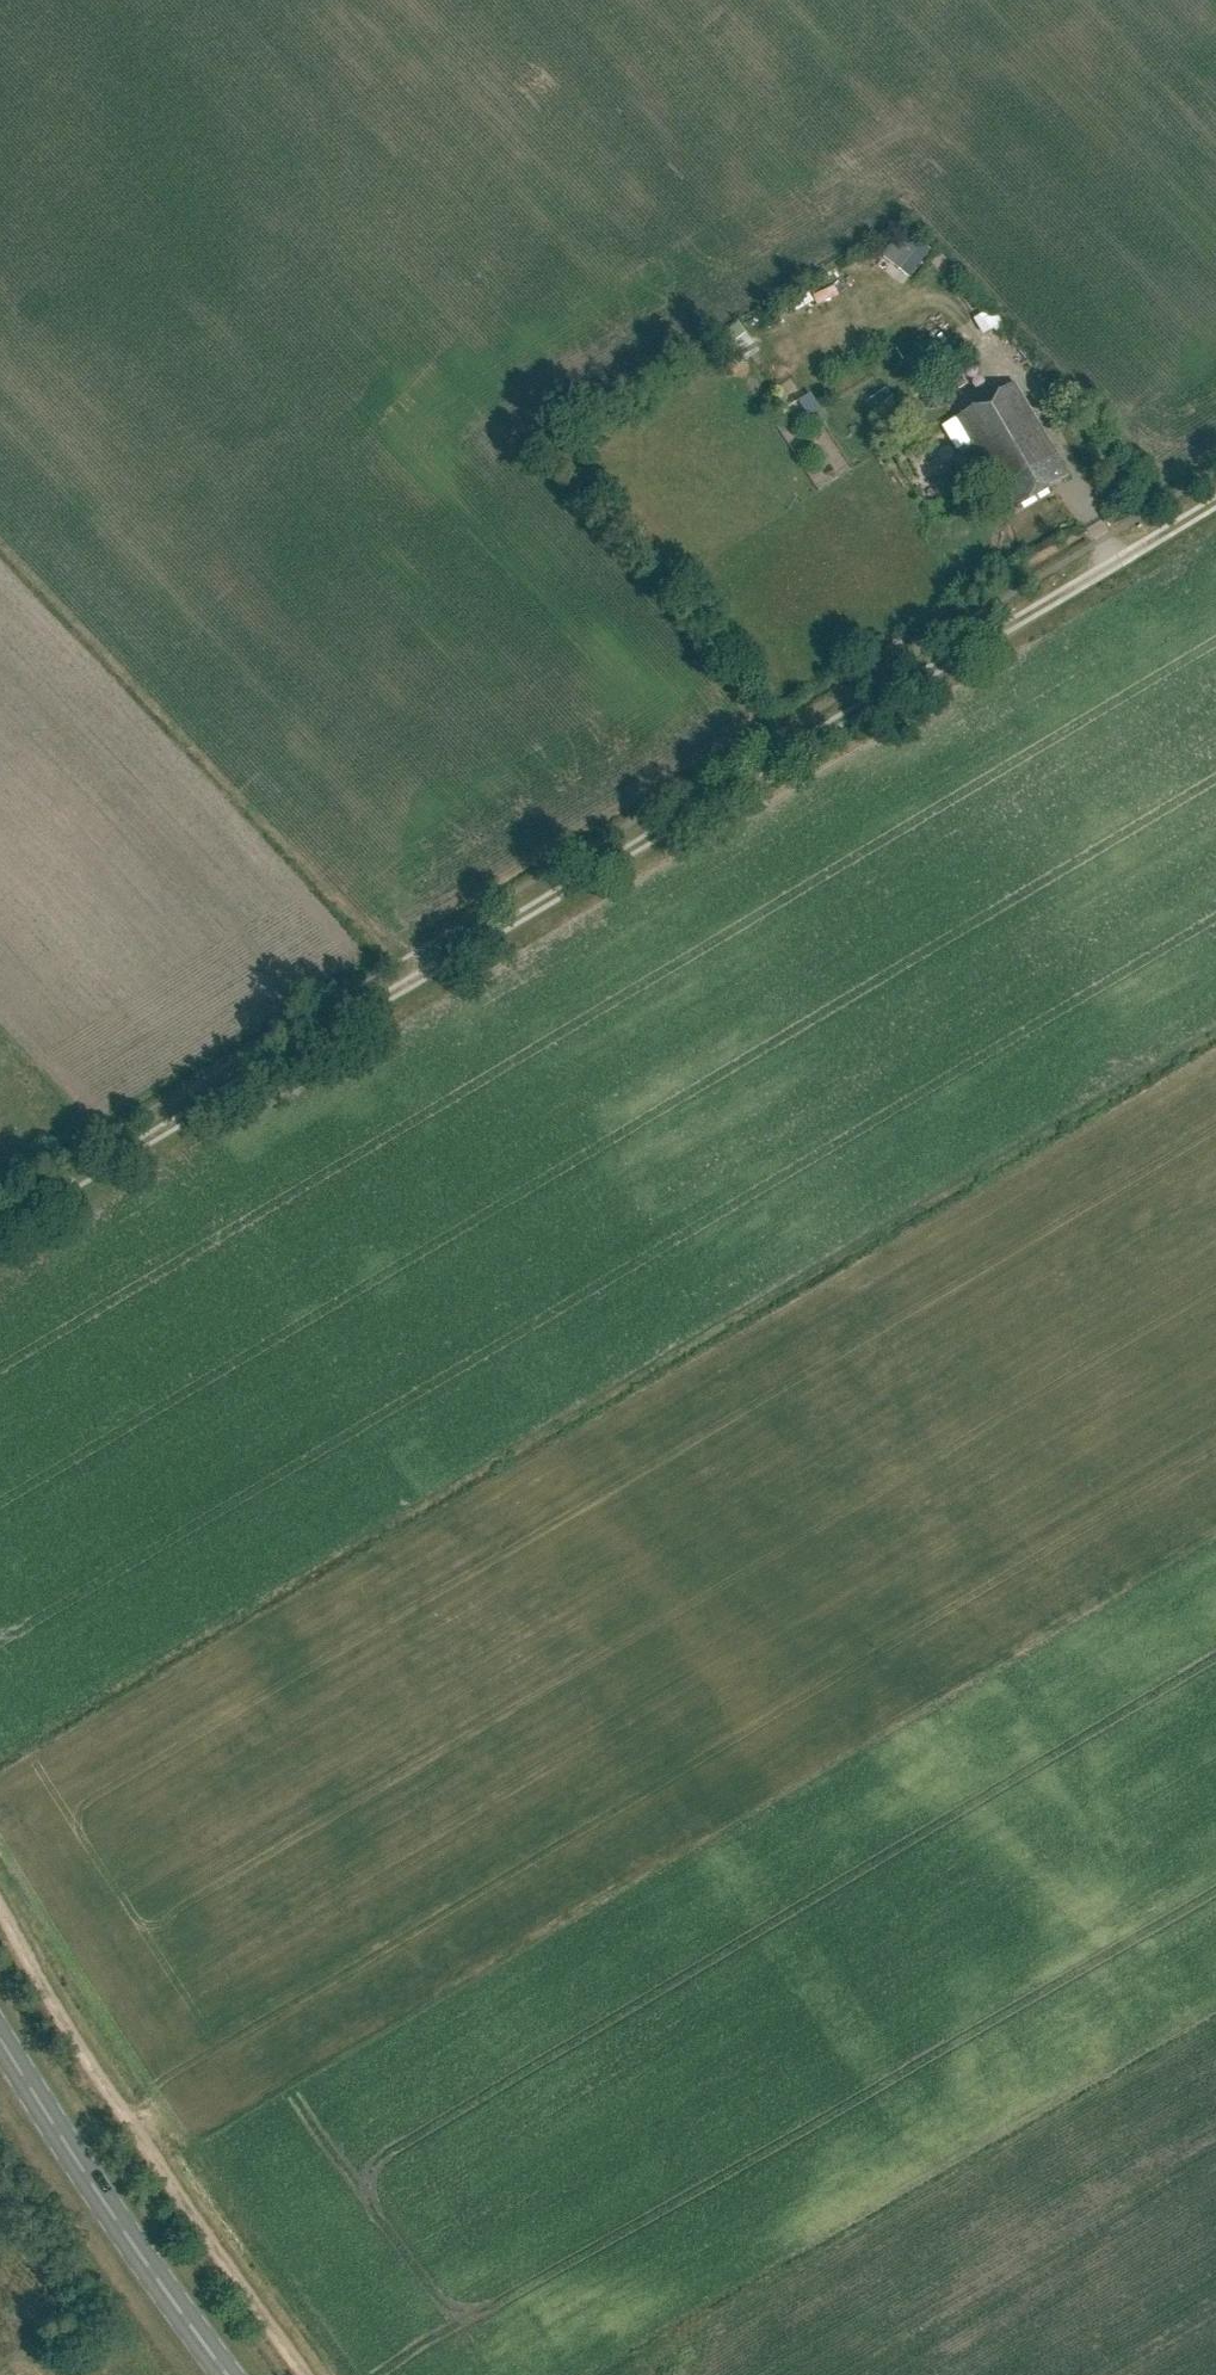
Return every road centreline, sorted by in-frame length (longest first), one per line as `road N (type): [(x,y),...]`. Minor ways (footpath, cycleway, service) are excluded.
road 1 (track): [(0,1227),(1215,503)]
road 2 (track): [(304,2374),(170,2191),(0,1917)]
road 3 (primary): [(227,2374),(117,2224),(0,2033)]

